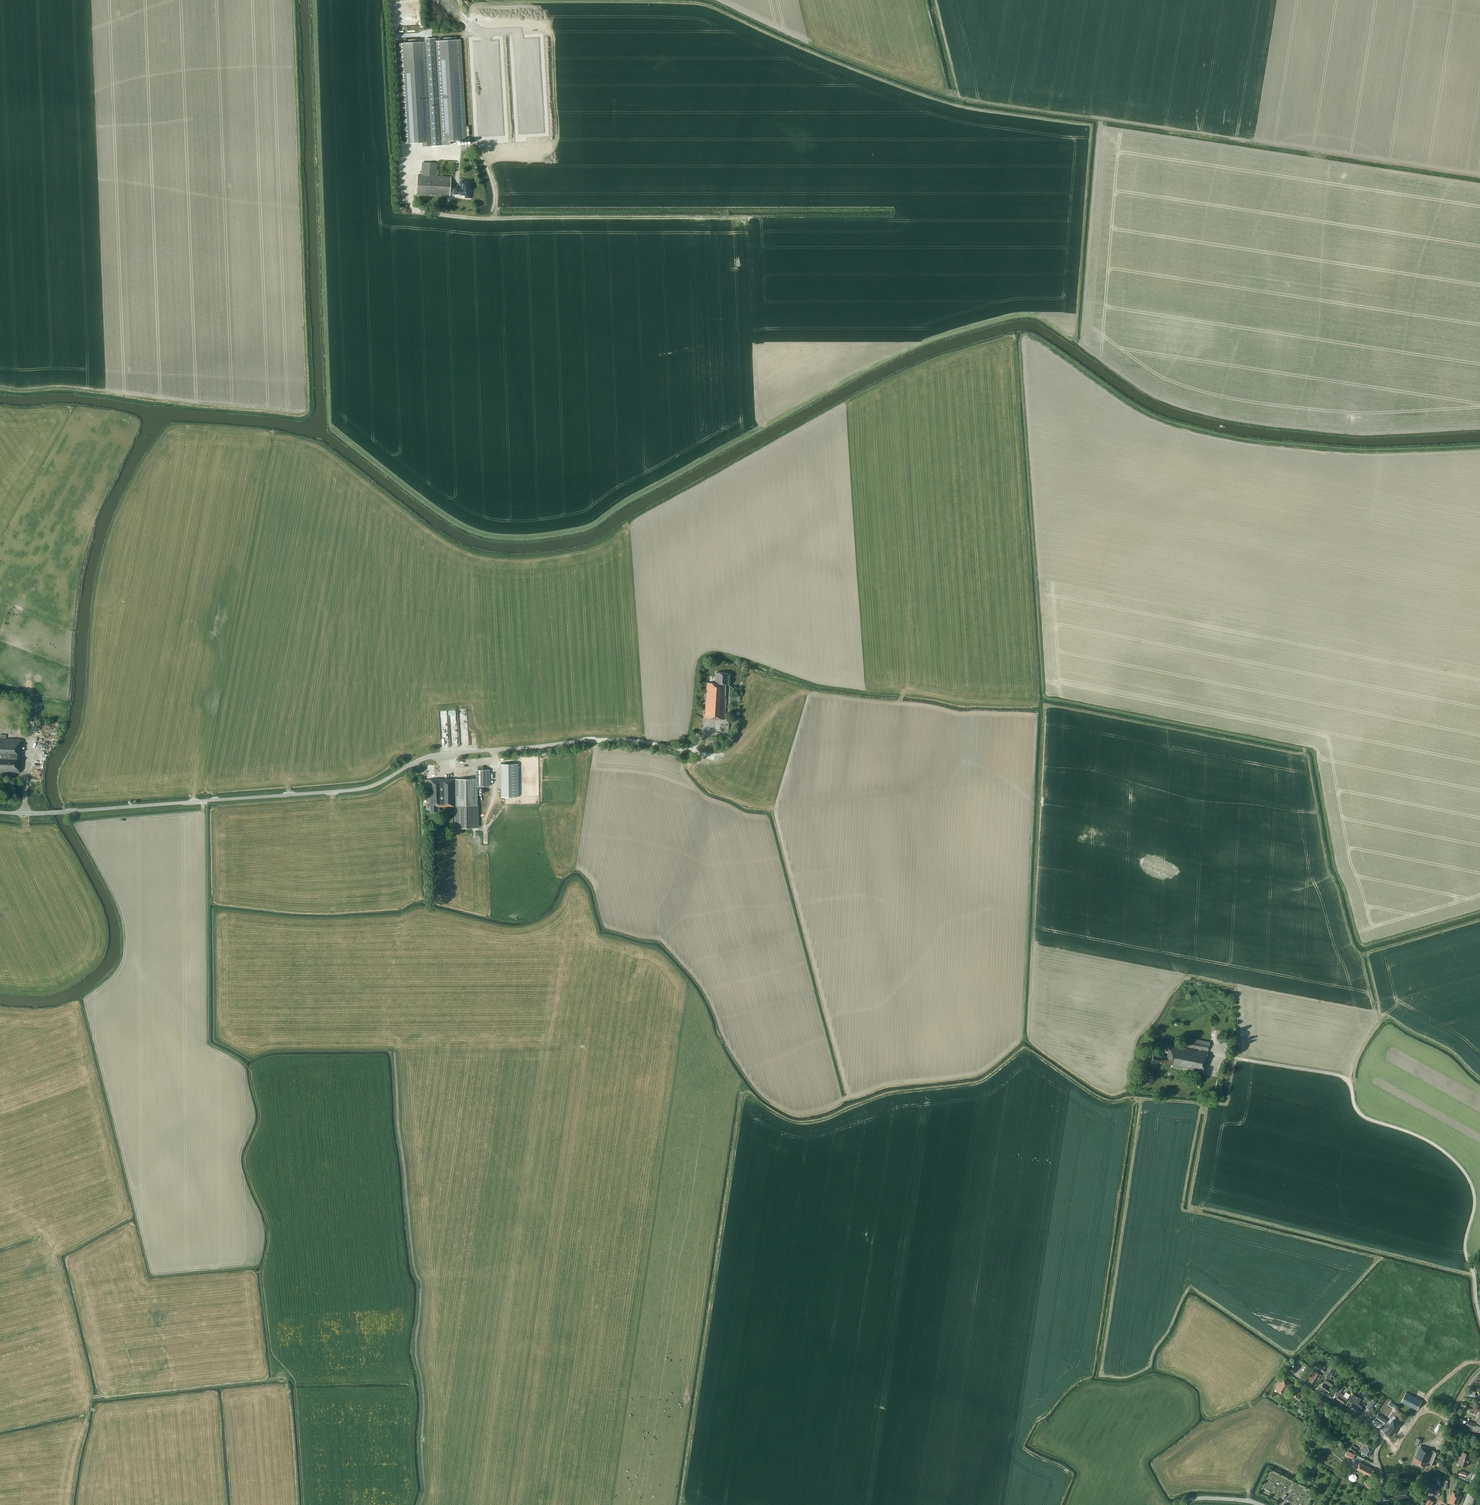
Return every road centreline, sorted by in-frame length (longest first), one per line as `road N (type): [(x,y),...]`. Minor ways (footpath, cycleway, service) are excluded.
road 1 (unclassified): [(52,813),(351,790),(442,754),(589,740),(695,746)]
road 2 (unclassified): [(1479,1315),(1466,1247),(1475,1196),(1459,1165),(1422,1138),(1361,1114),(1342,1076),(1228,1056)]
road 3 (track): [(298,1504),(285,1380),(91,1400)]
road 4 (residential): [(1387,1504),(1376,1457),(1383,1434),(1289,1371)]

